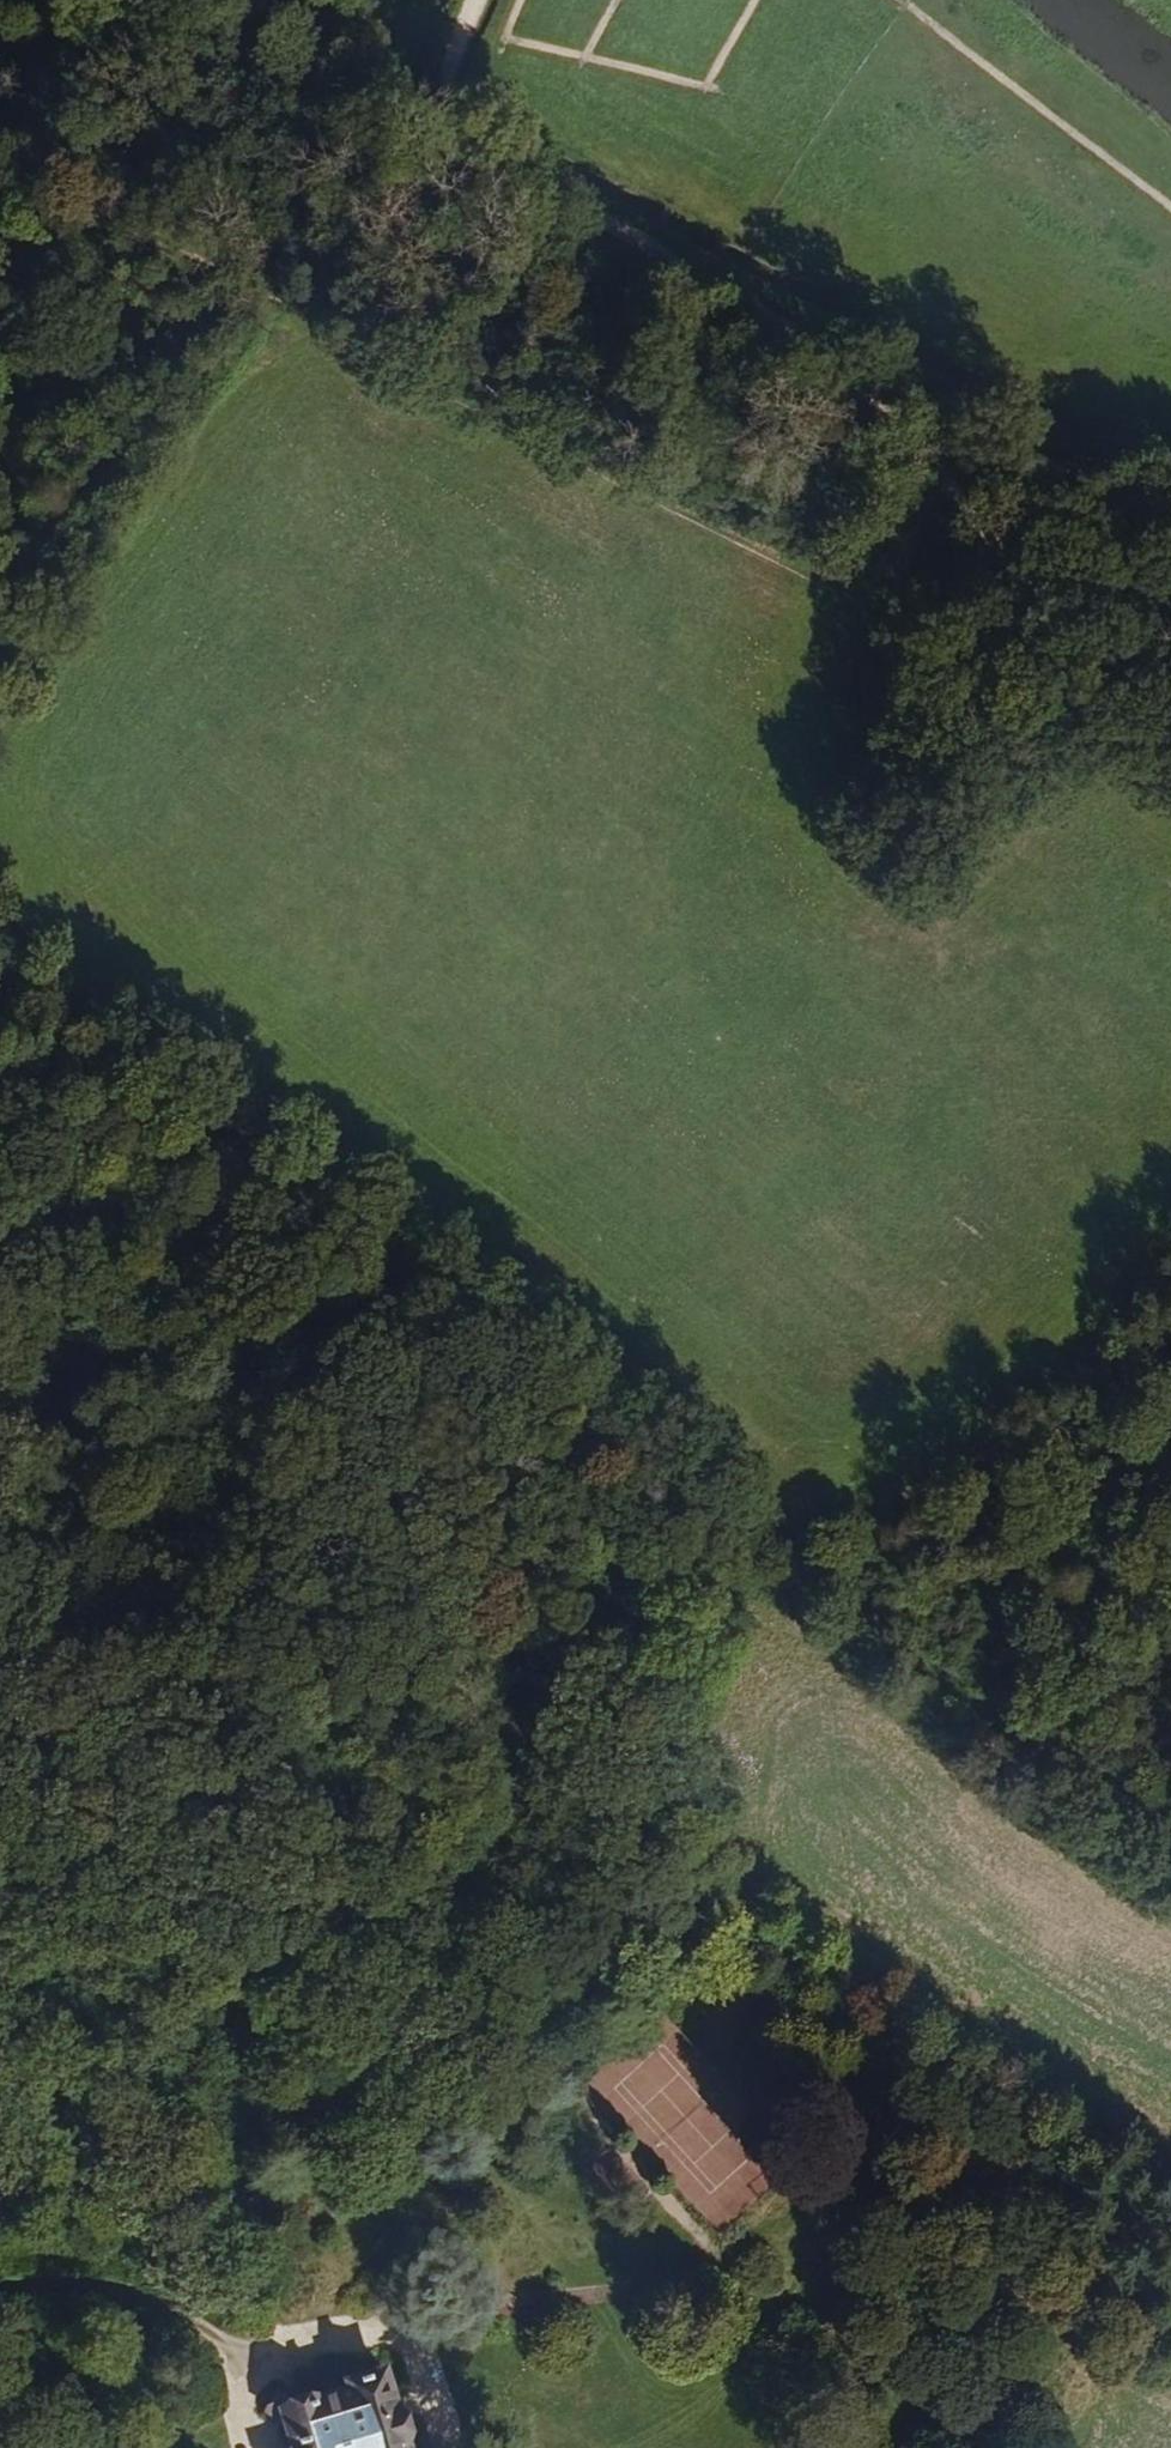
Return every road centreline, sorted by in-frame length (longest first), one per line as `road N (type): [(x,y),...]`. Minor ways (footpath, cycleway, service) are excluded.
road 1 (track): [(0,2251),(89,2248),(262,2378)]

